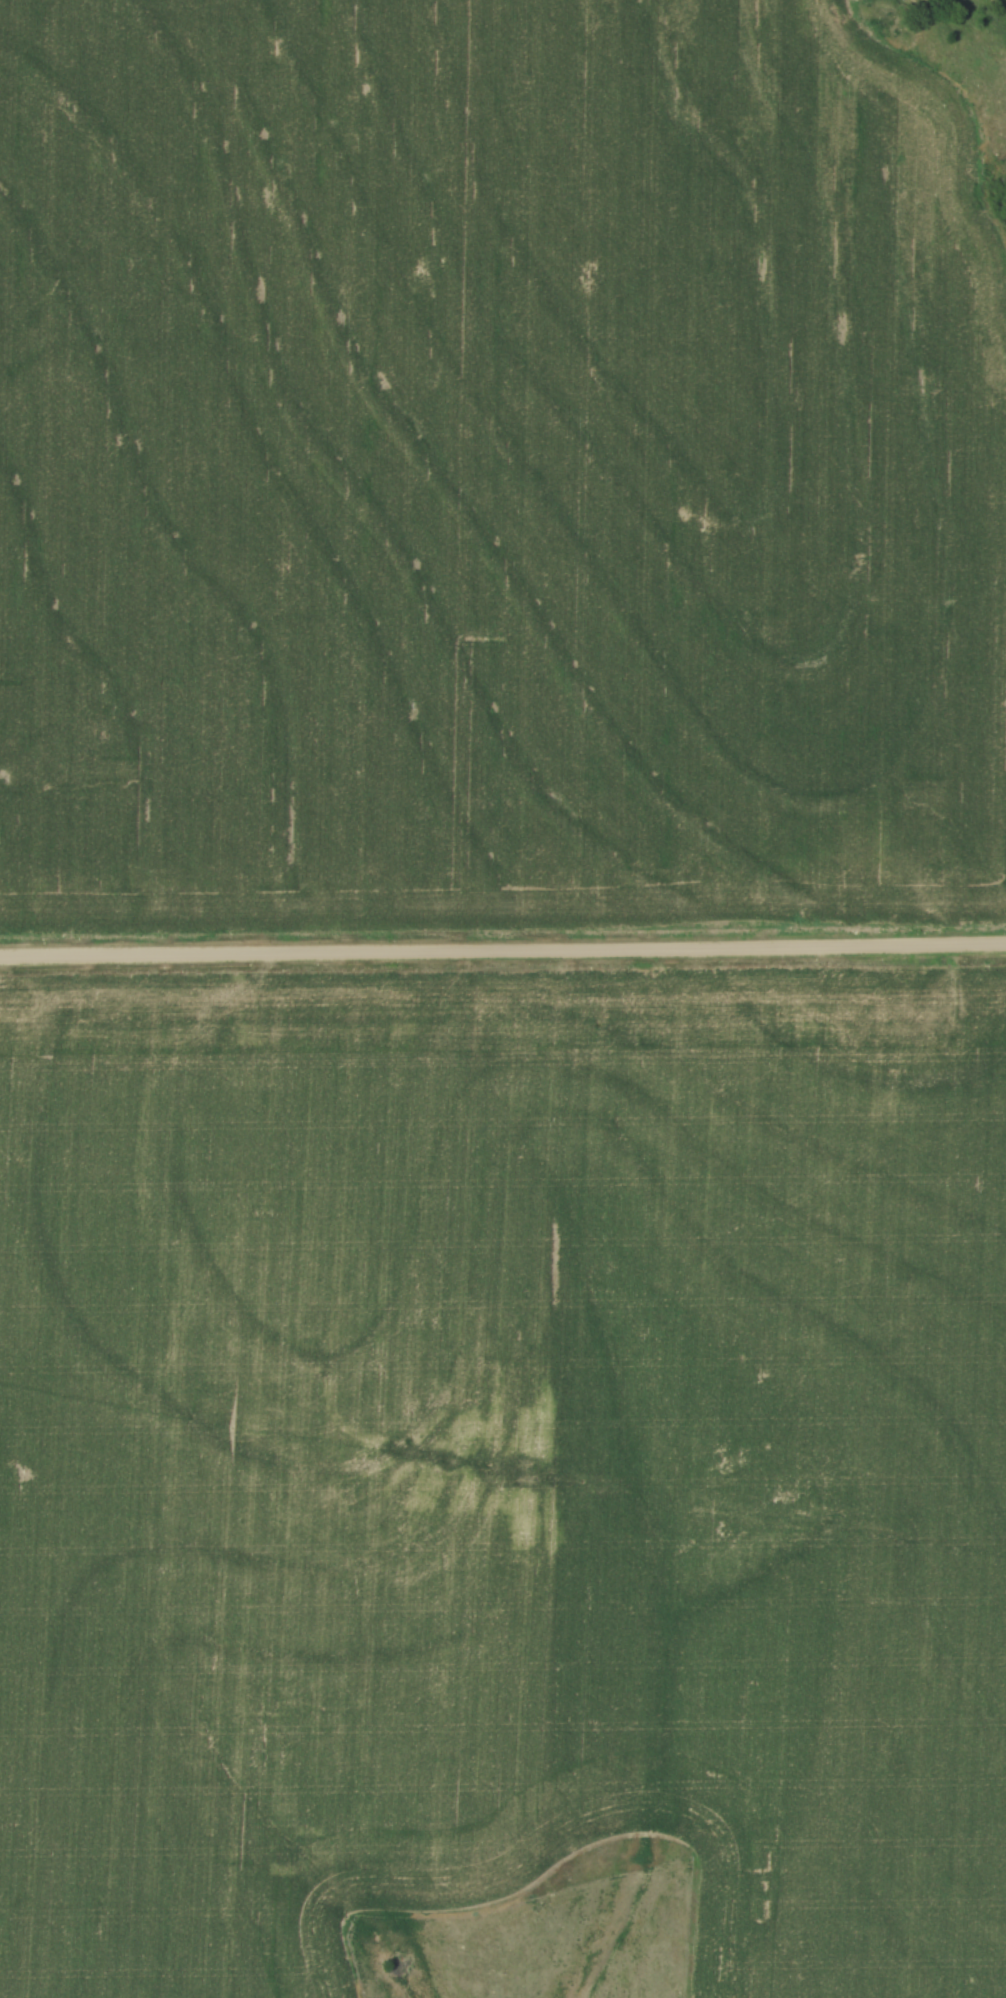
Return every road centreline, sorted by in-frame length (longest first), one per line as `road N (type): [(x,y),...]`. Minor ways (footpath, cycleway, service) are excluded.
road 1 (residential): [(0,954),(1005,942)]

